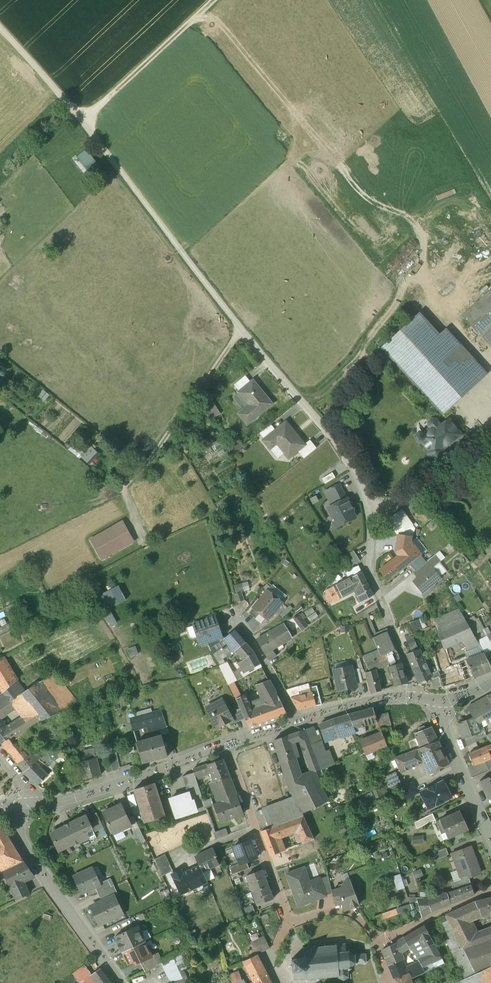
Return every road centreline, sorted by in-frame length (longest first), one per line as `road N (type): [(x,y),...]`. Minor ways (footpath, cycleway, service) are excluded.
road 1 (residential): [(419,698),(371,567),(369,502),(353,463),(240,328)]
road 2 (track): [(240,328),(82,121),(0,31)]
road 3 (residential): [(289,924),(326,912),(355,915),(376,943),(490,892)]
road 4 (tertiary): [(16,805),(23,845),(120,982)]
road 5 (tertiary): [(227,747),(39,806)]
road 6 (track): [(212,0),(82,121)]
road 7 (track): [(139,536),(149,530),(120,485),(179,416)]
road 8 (residential): [(440,701),(490,838)]
road 9 (residential): [(297,721),(237,619),(225,626)]
road 10 (tertiary): [(419,698),(382,698),(297,721)]

